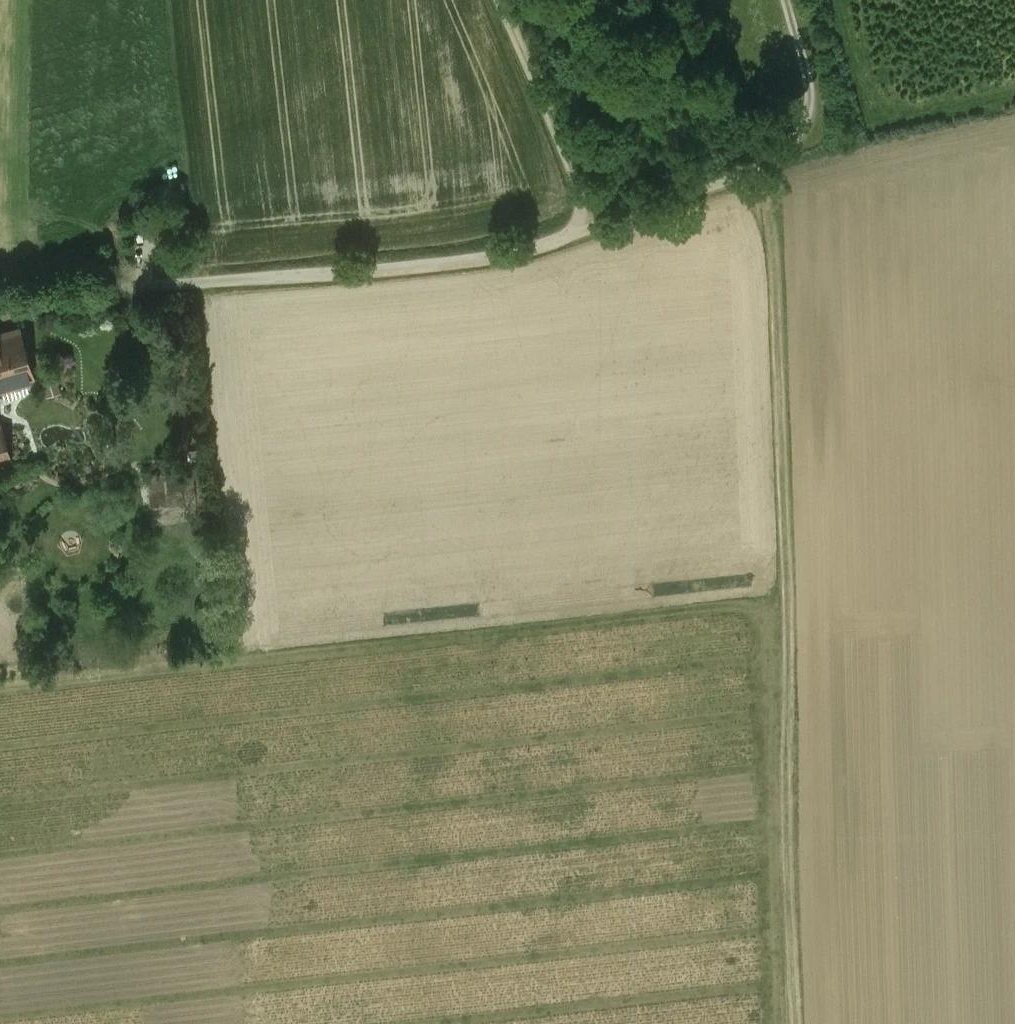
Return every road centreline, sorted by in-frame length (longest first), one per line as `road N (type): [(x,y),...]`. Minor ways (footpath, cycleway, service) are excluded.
road 1 (track): [(791,1023),(770,216),(752,171)]

